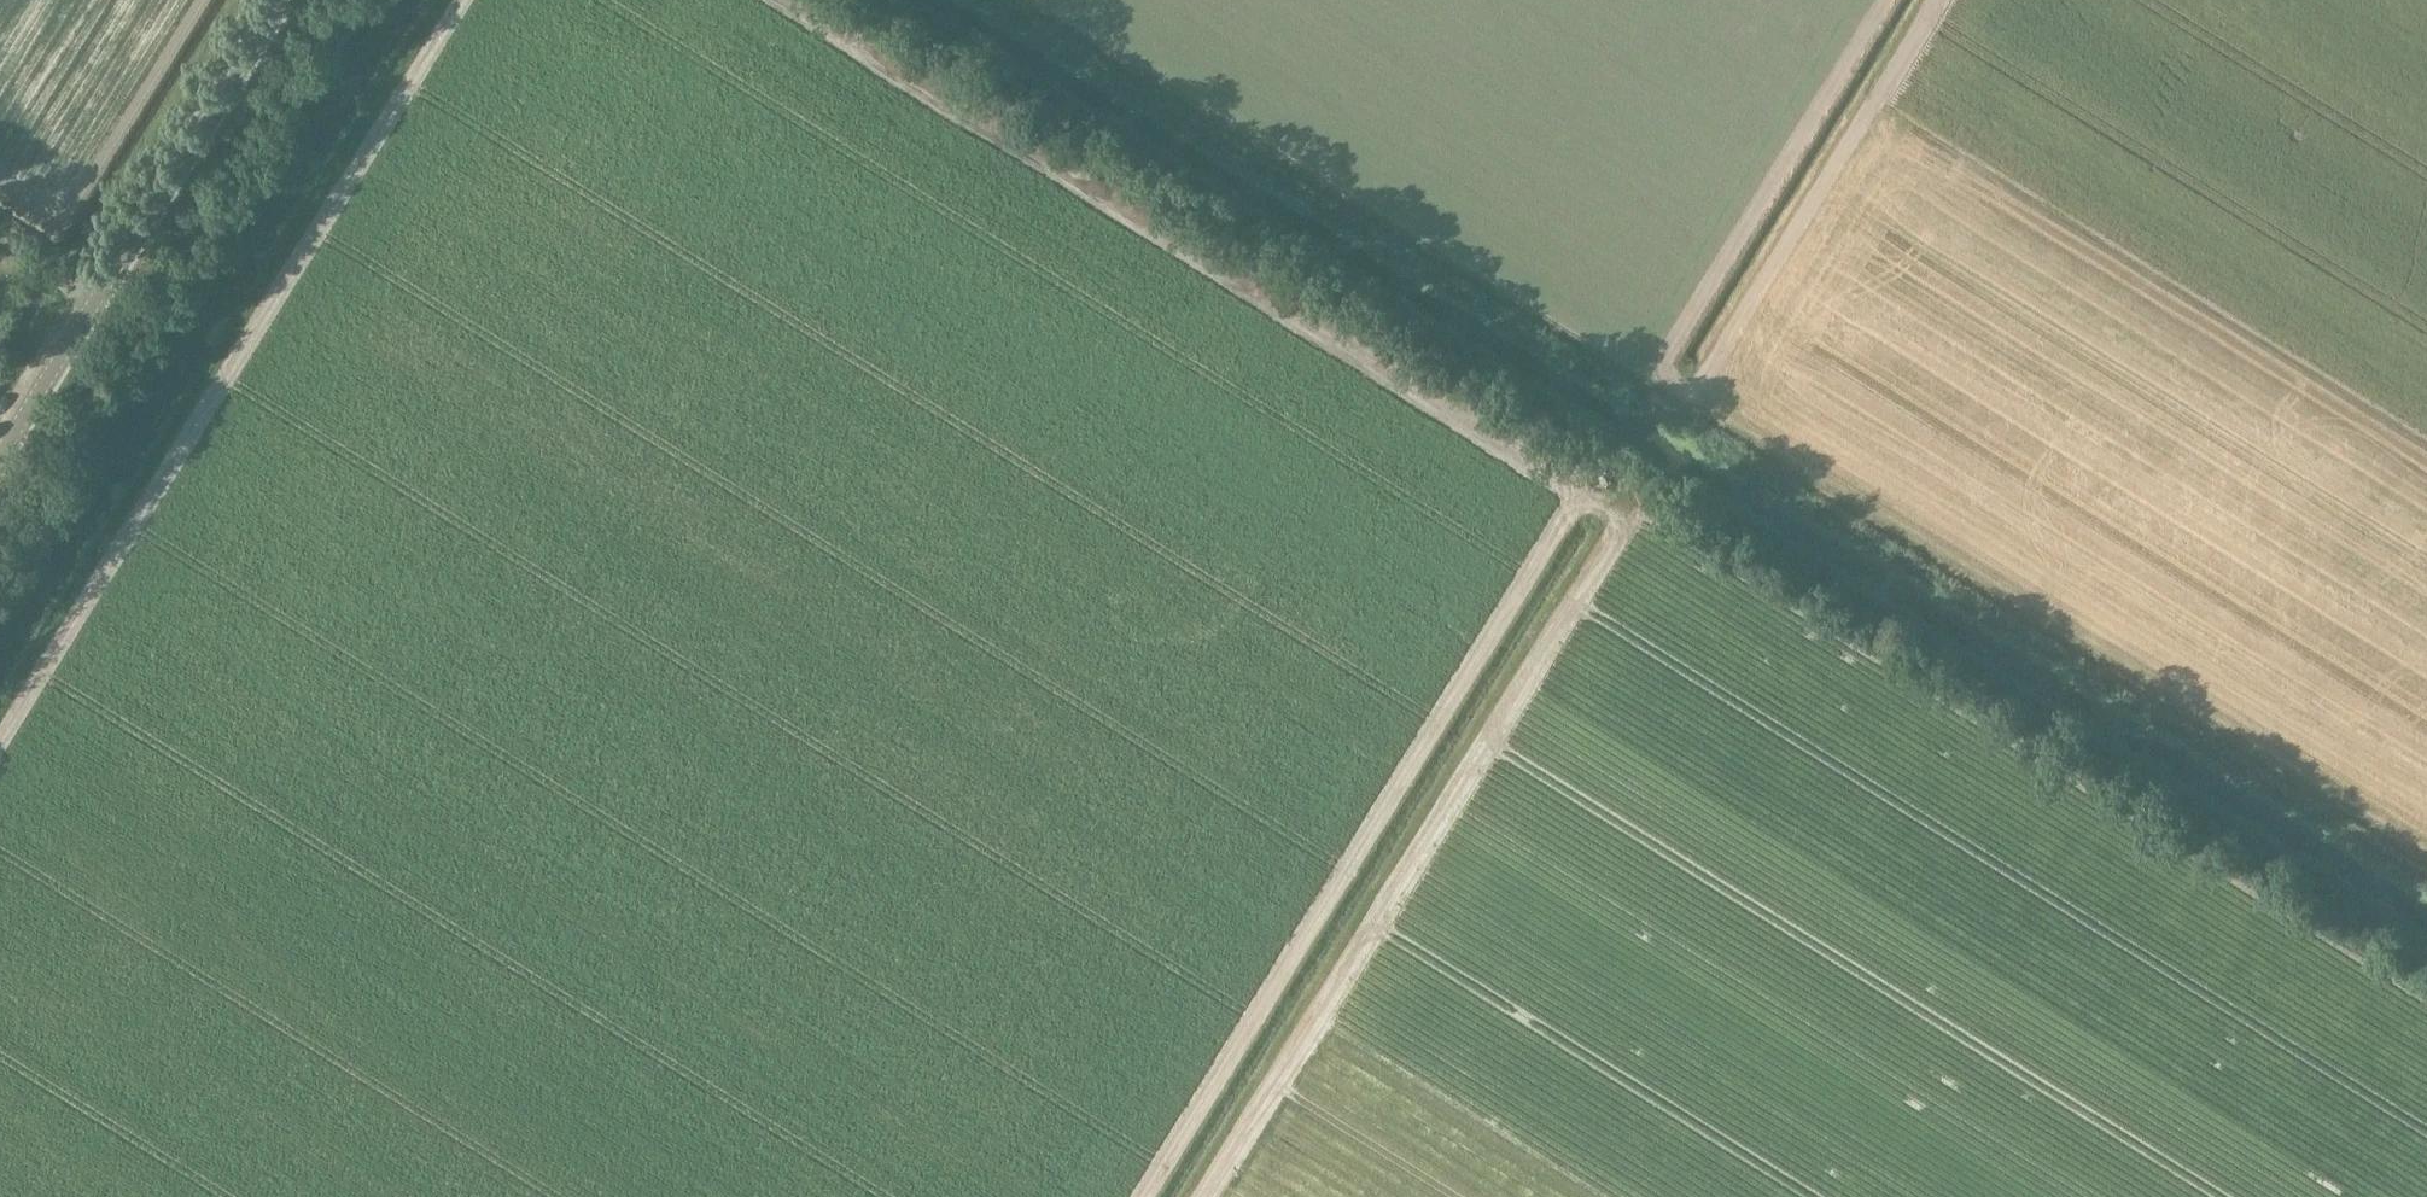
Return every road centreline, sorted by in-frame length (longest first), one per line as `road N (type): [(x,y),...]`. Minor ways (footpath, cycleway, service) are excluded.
road 1 (unclassified): [(0,441),(270,0)]

